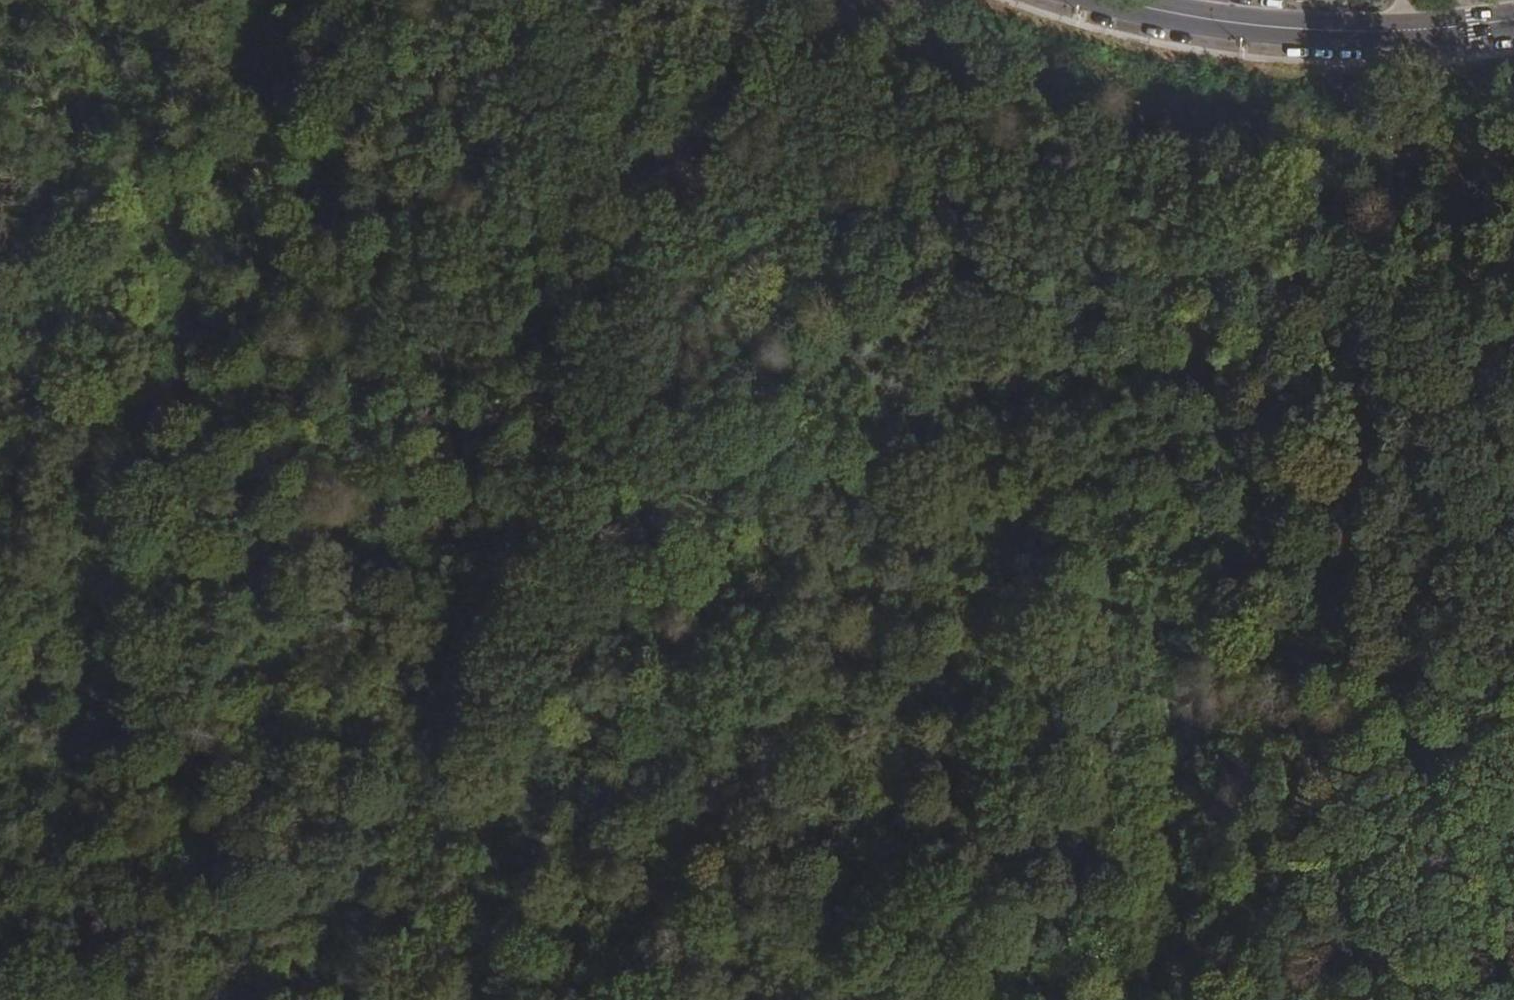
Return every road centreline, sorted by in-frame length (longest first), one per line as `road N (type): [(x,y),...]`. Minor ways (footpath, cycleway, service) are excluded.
road 1 (track): [(580,0),(727,195),(1070,555),(1173,604),(1513,664)]
road 2 (tertiary): [(1111,0),(1307,31),(1513,19)]

